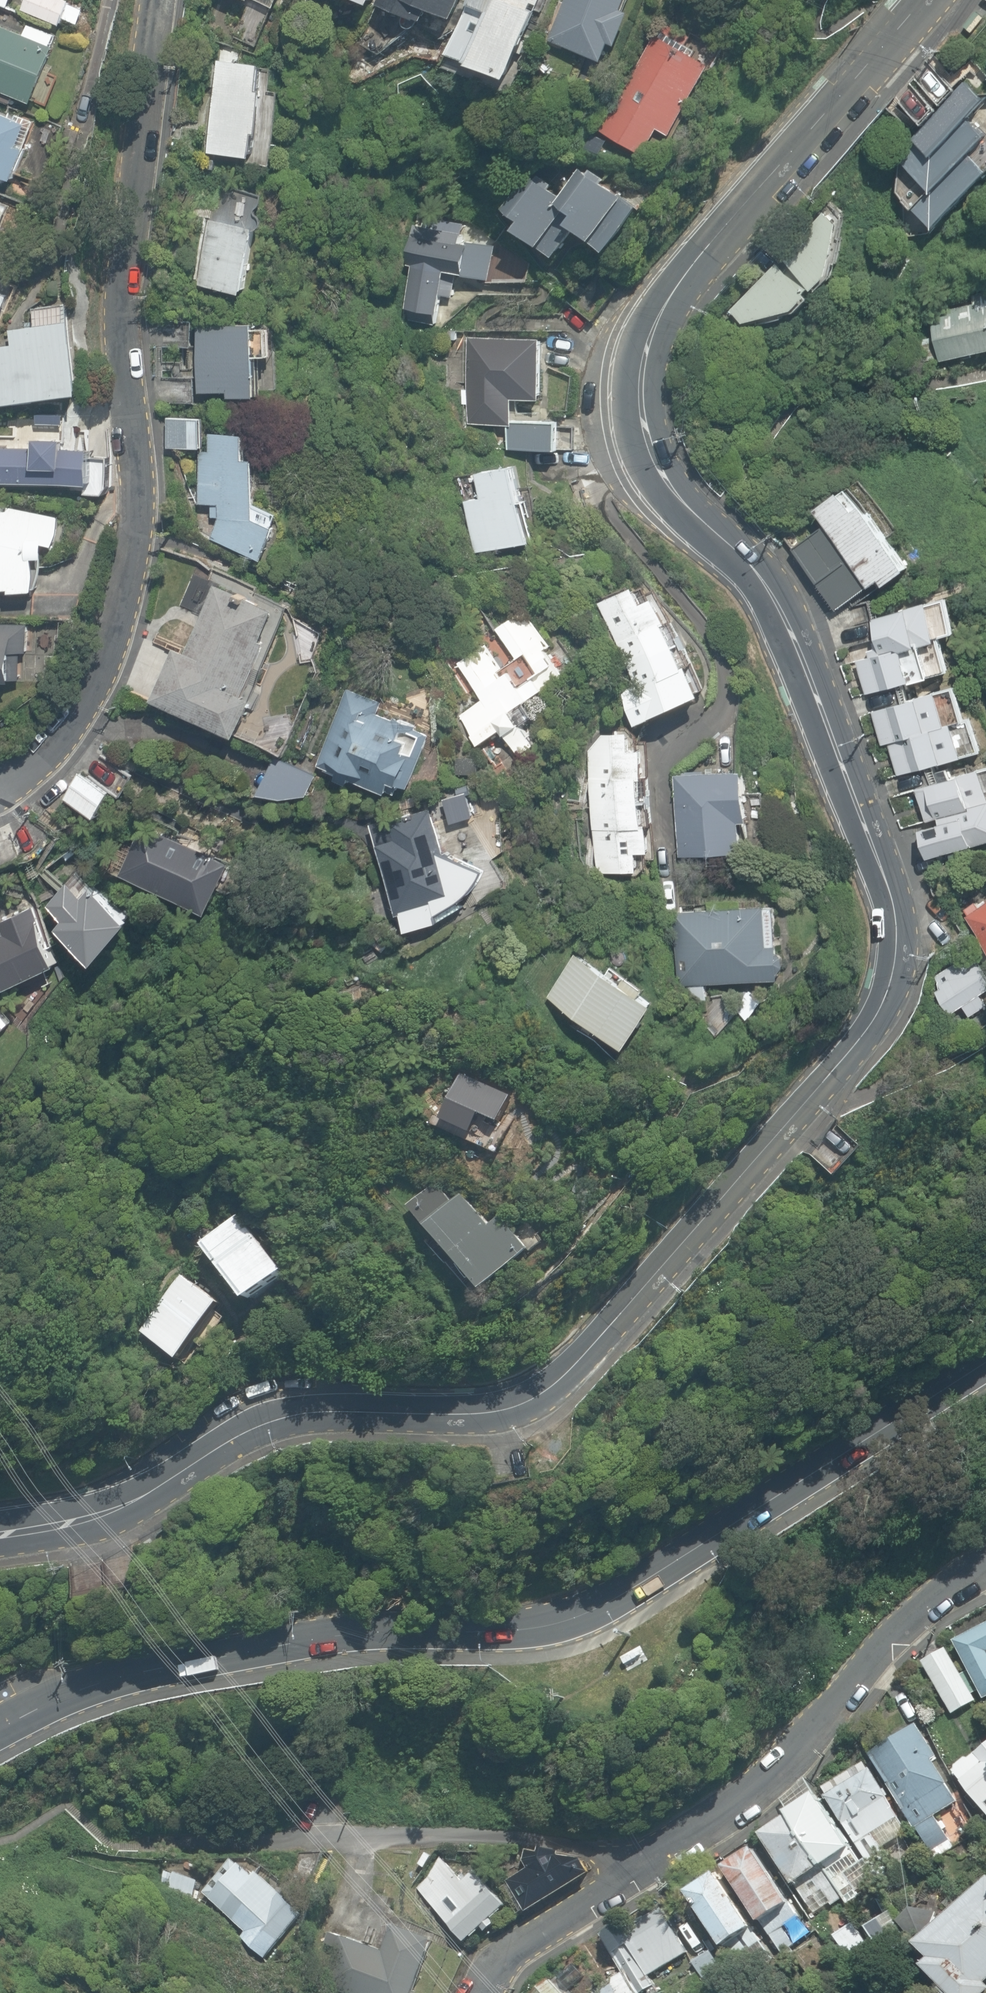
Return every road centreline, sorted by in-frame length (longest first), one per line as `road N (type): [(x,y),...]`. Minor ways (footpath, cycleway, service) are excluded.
road 1 (secondary): [(936,0),(738,210),(650,326),(639,384),(639,415),(663,483),(743,559),(774,601),(892,914),(895,949),(885,993),(860,1034),(648,1284),(534,1398),(474,1413),(288,1416),(228,1440),(111,1512),(0,1534)]
road 2 (secondary): [(0,1728),(134,1672),(369,1631),(496,1630),(584,1614),(985,1360)]
road 3 (residential): [(158,0),(127,277),(144,546),(91,700),(0,789)]
road 4 (residential): [(141,1844),(623,1842),(652,1858)]
road 5 (residential): [(652,1858),(746,1800),(876,1653),(985,1564)]
road 6 (residential): [(481,1992),(508,1952),(652,1858)]

